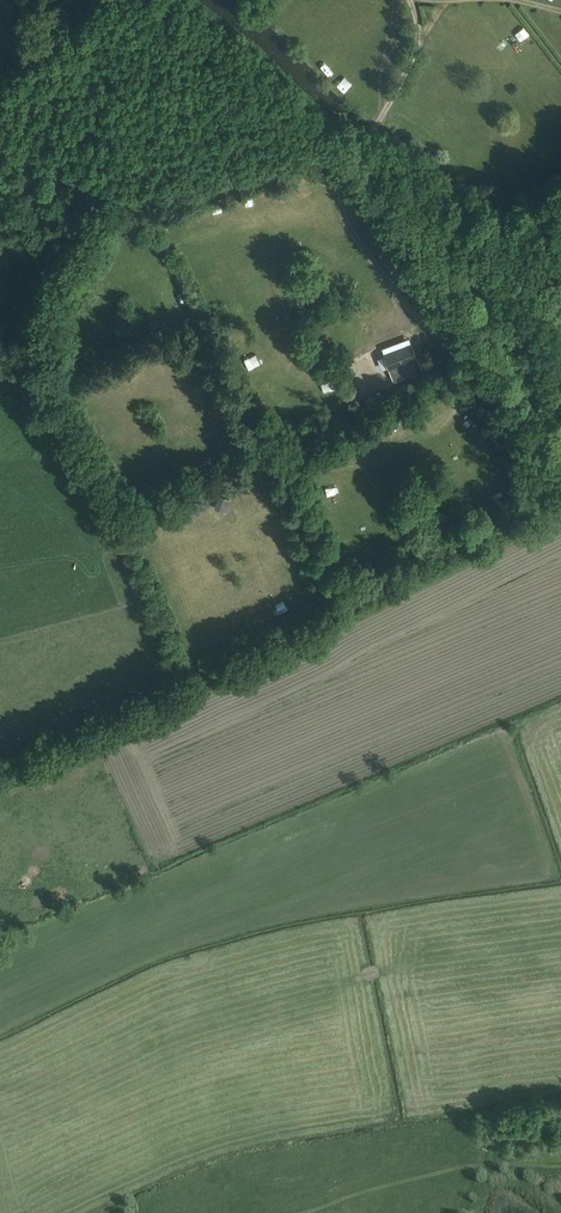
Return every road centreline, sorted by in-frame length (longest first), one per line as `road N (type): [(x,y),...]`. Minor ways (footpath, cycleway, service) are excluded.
road 1 (track): [(339,189),(342,220),(369,259),(461,370),(461,396),(437,429)]

